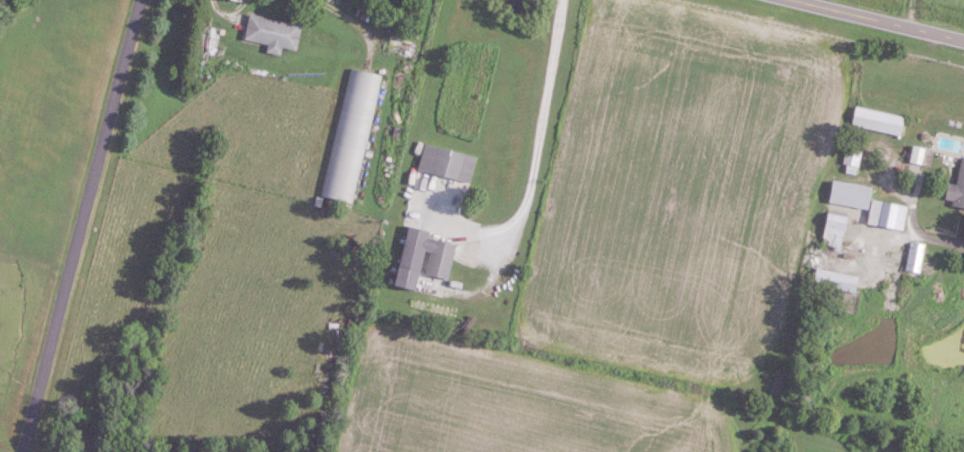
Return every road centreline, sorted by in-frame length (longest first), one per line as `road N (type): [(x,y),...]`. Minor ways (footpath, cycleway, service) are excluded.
road 1 (residential): [(26,451),(142,0)]
road 2 (secondary): [(908,31),(785,0)]

